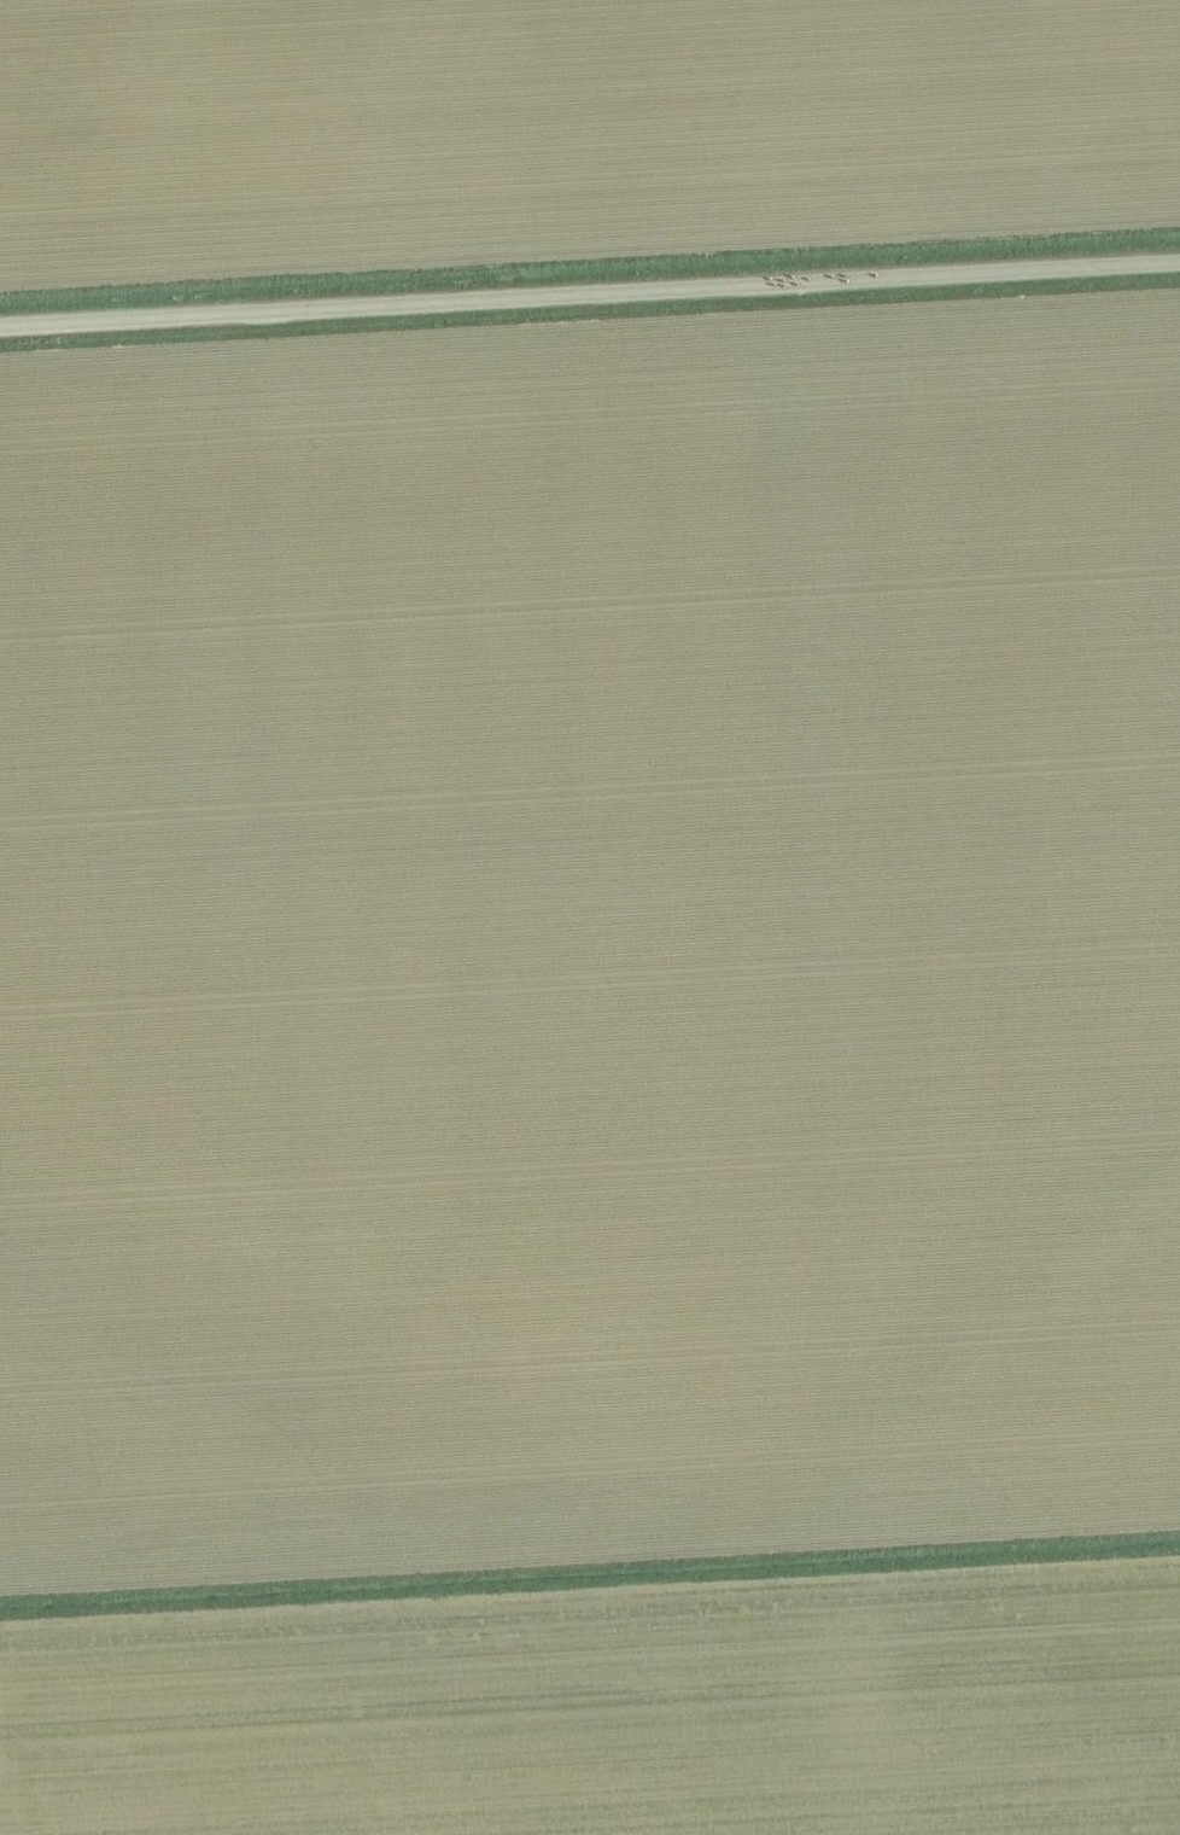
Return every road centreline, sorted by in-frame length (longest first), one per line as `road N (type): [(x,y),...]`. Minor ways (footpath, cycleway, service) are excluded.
road 1 (unclassified): [(0,325),(1179,258)]

